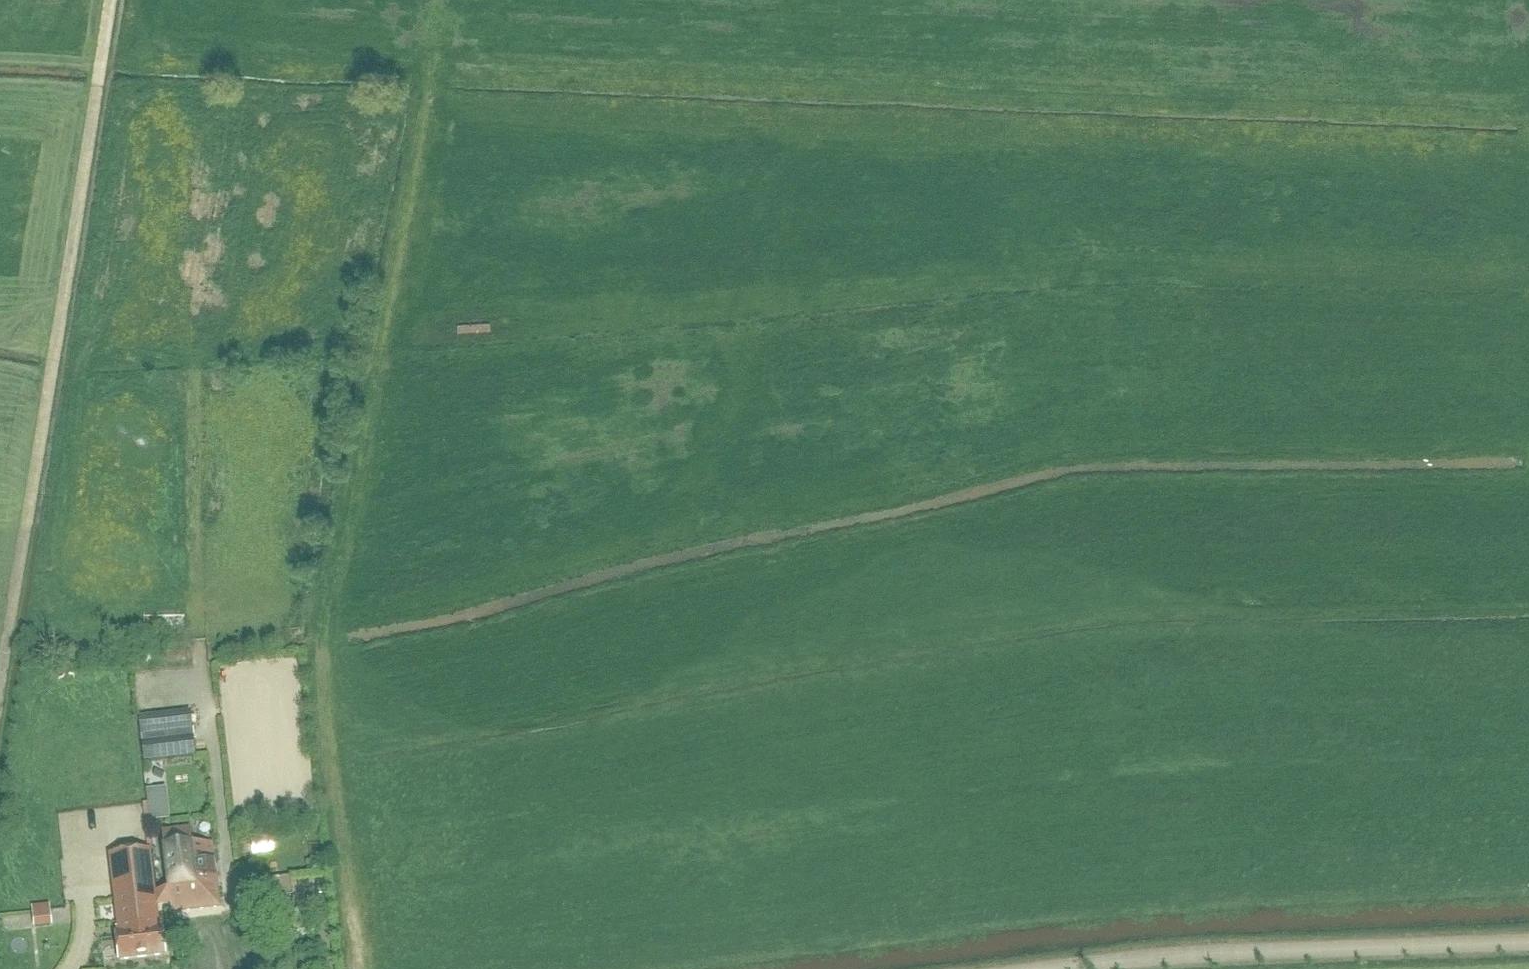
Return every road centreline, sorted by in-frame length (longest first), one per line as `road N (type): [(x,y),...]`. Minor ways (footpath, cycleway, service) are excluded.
road 1 (unclassified): [(1528,943),(1060,968)]

